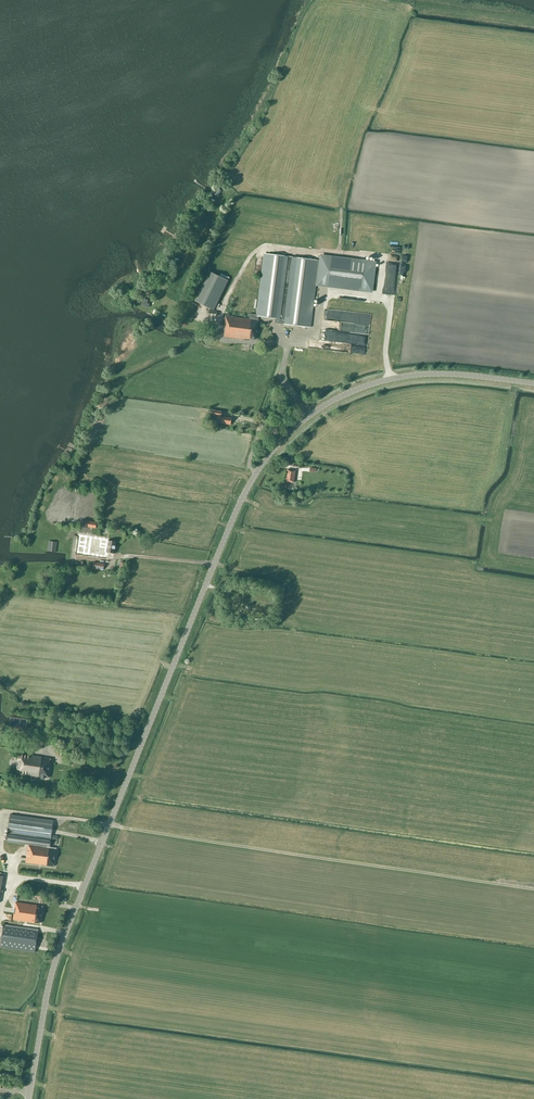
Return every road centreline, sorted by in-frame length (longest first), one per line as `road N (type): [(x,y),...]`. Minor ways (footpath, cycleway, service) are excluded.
road 1 (tertiary): [(30,1098),(56,959),(229,528),(264,461),(321,408),(393,379),(533,384)]
road 2 (track): [(73,556),(214,565)]

